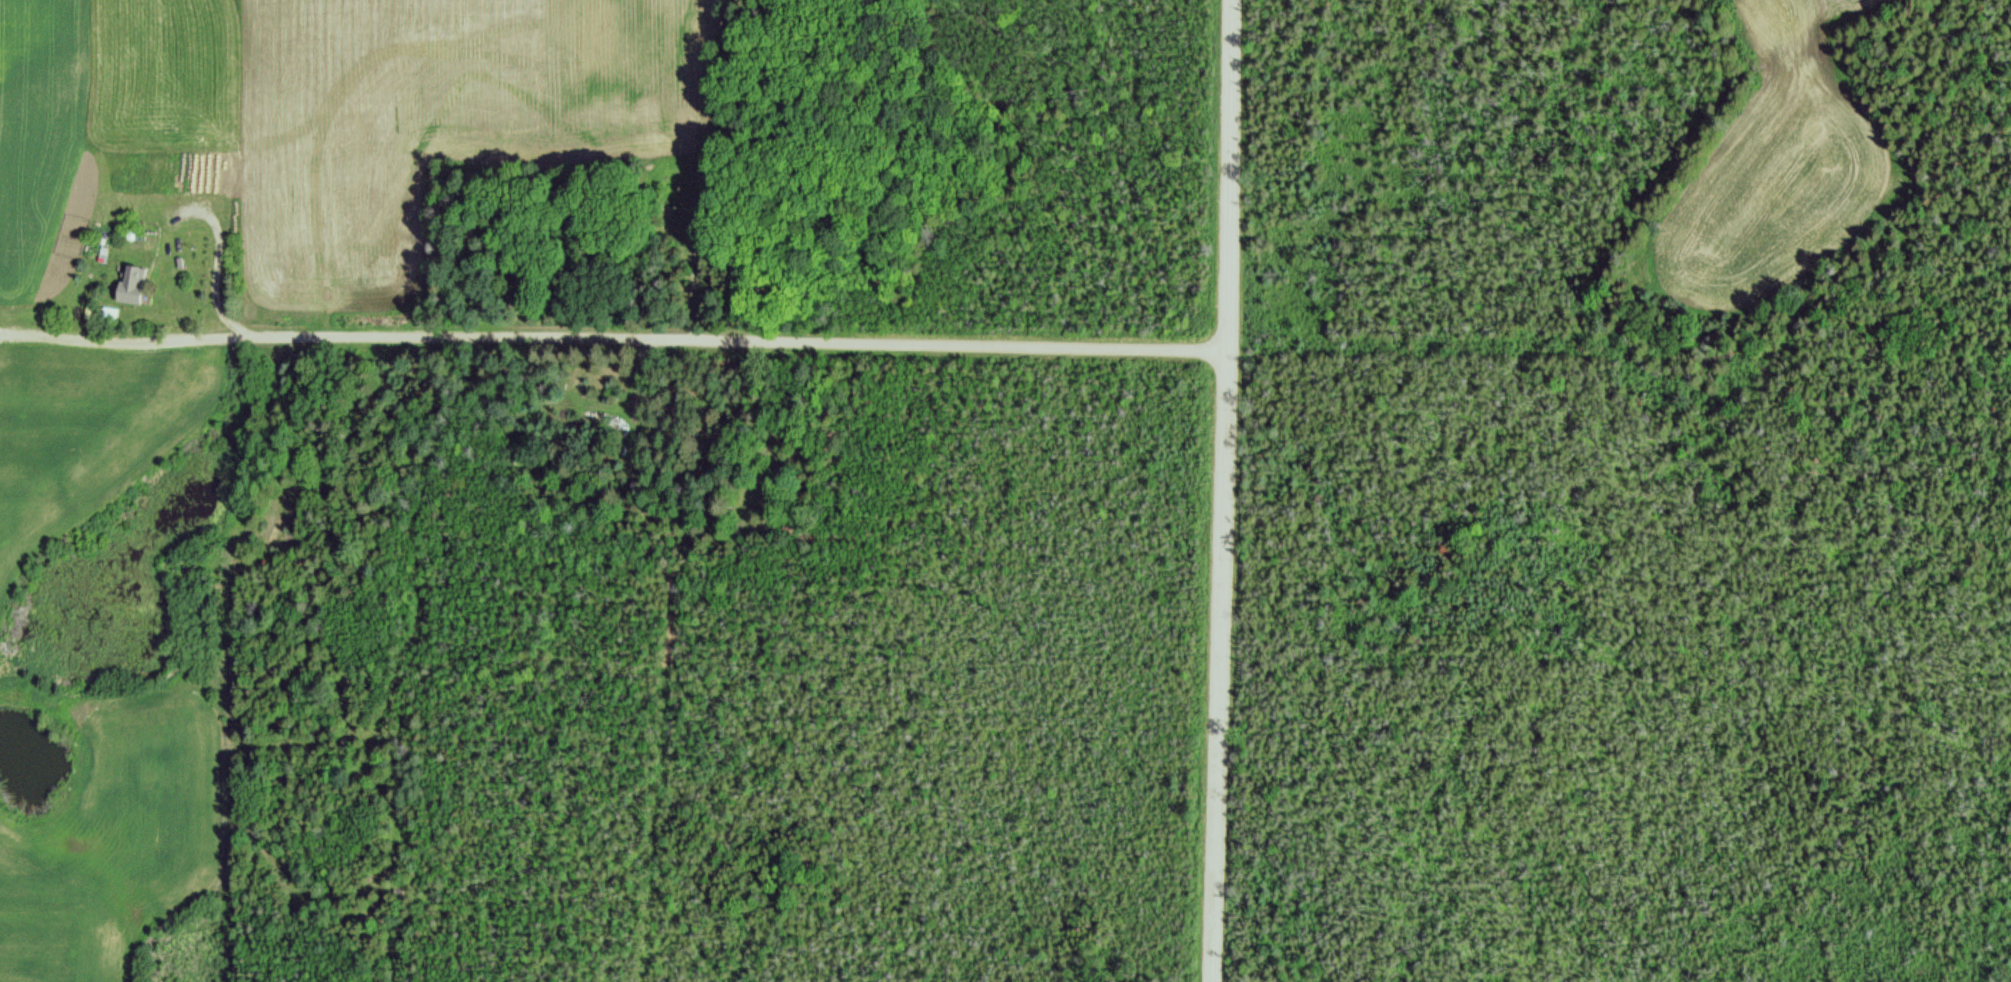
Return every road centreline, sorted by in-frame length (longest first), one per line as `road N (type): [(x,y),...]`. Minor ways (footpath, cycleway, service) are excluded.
road 1 (residential): [(0,336),(1231,354)]
road 2 (residential): [(1214,981),(1233,0)]

